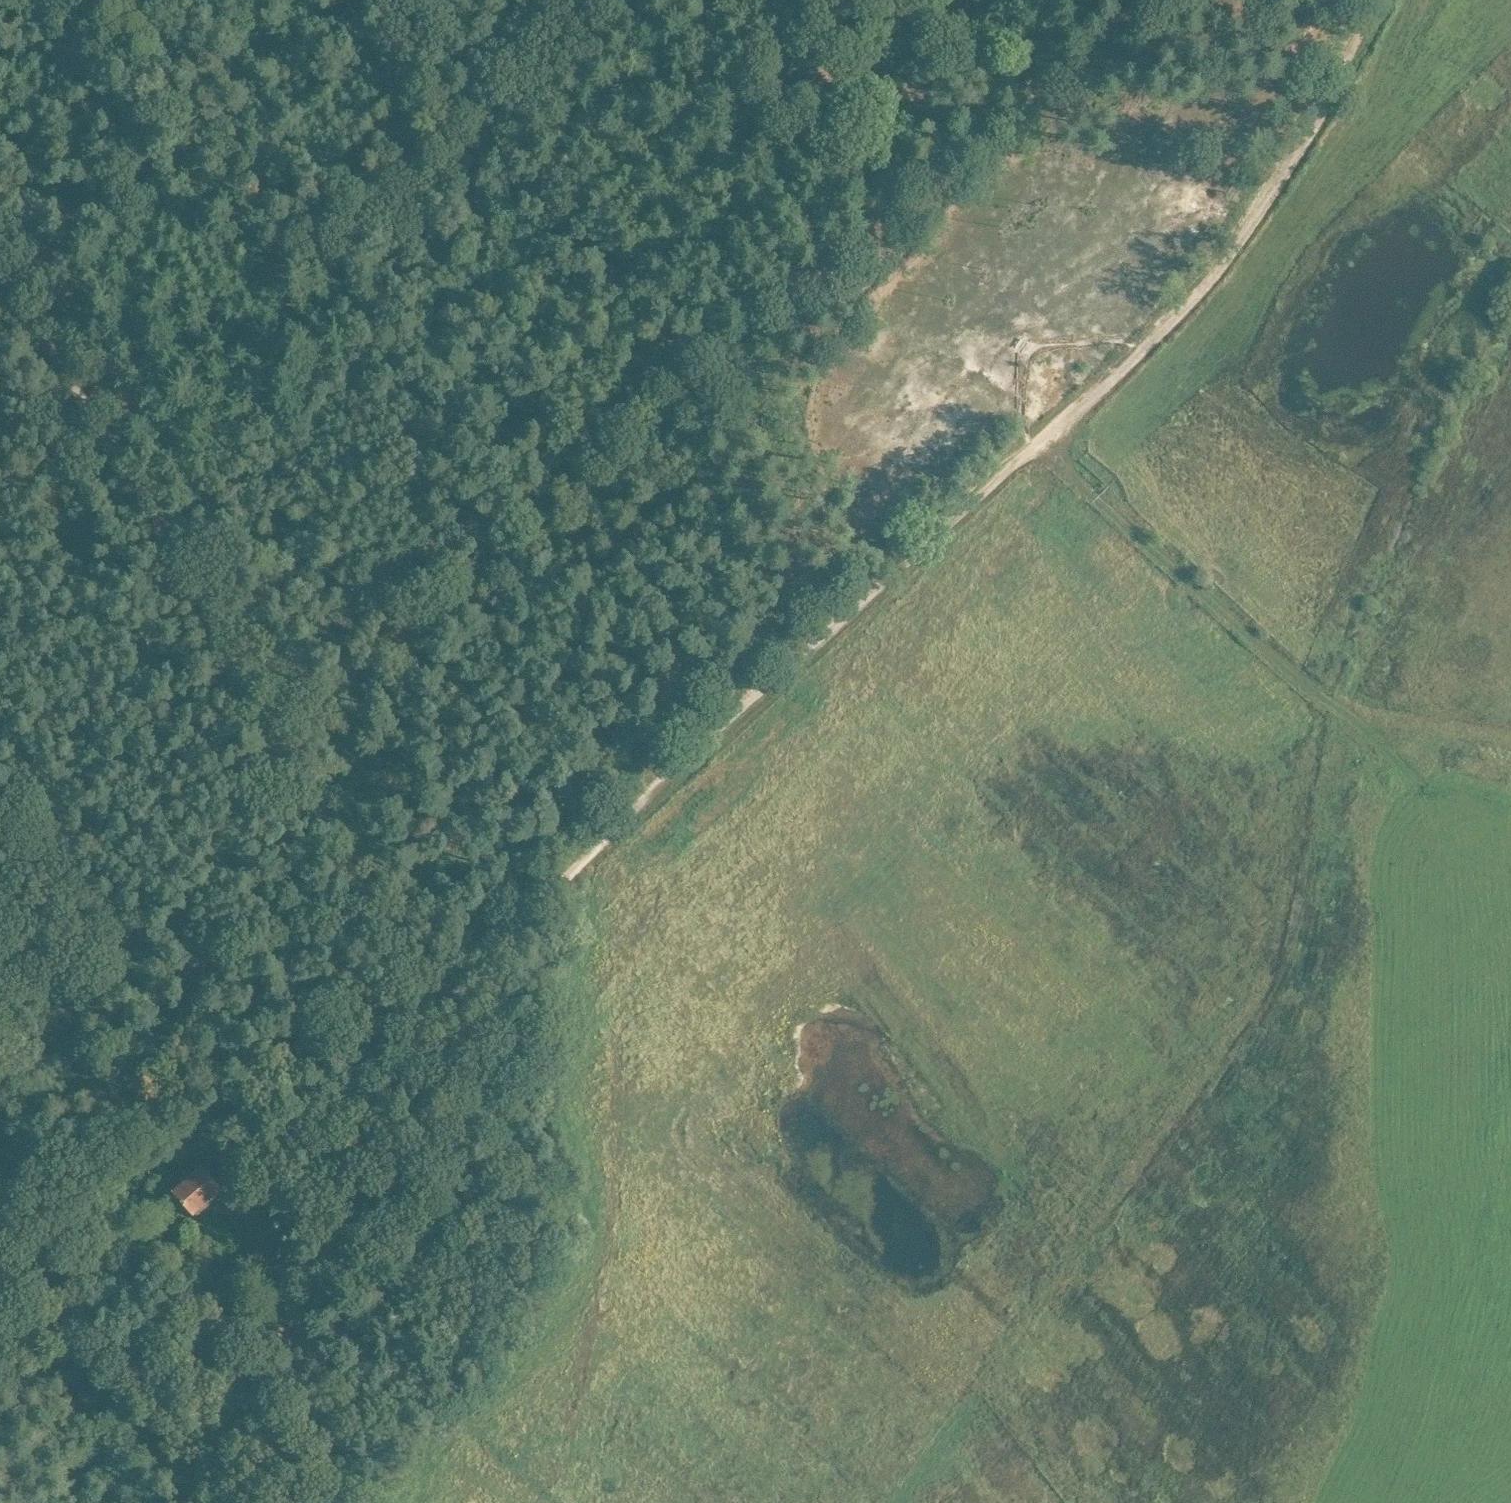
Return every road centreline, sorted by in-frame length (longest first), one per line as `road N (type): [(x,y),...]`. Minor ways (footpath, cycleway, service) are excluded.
road 1 (track): [(443,1011),(655,793),(1173,320),(1242,234),(1380,0)]
road 2 (track): [(0,295),(6,282),(416,990),(443,1011)]
road 3 (track): [(0,1227),(42,1188),(79,1169),(169,1145),(319,1134),(354,1117),(443,1011)]

